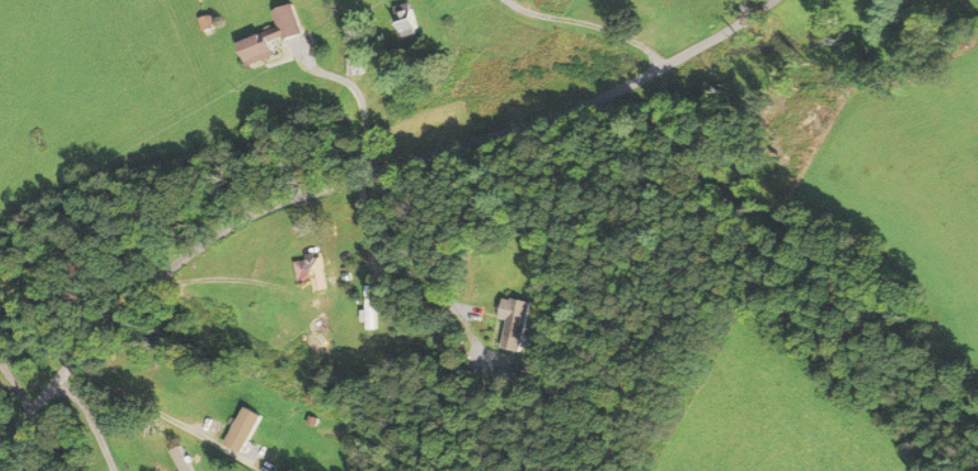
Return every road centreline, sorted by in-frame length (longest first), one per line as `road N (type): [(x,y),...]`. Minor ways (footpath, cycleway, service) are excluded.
road 1 (residential): [(0,400),(212,237),(303,193),(618,89),(698,52),(770,0)]
road 2 (residential): [(482,357),(440,301),(379,279),(369,169)]

